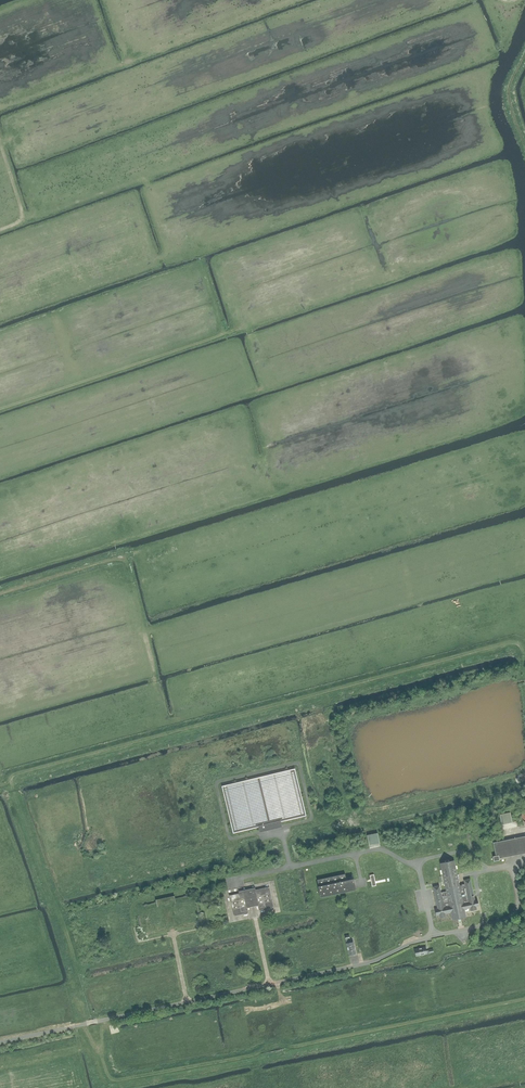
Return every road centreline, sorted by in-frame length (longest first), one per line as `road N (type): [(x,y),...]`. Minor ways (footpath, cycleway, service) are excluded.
road 1 (track): [(85,1024),(75,964),(14,775),(514,642),(523,650),(524,676)]
road 2 (track): [(225,334),(0,408)]

